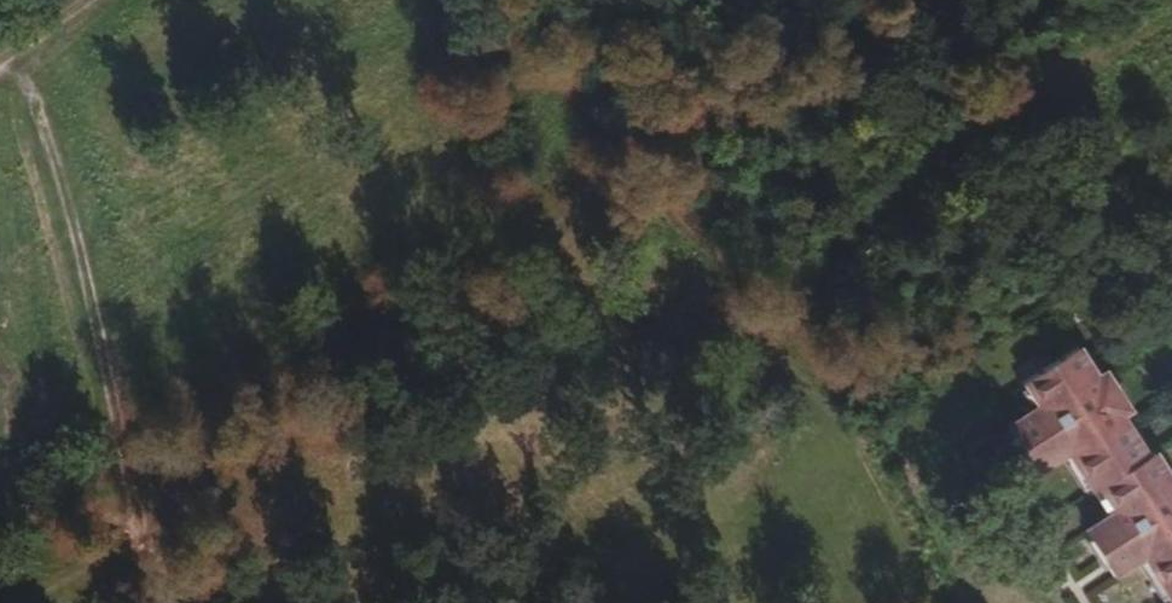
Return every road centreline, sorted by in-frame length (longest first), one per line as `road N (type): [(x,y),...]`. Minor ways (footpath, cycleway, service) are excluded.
road 1 (track): [(495,0),(786,329),(929,522),(965,602)]
road 2 (track): [(163,602),(12,52)]

